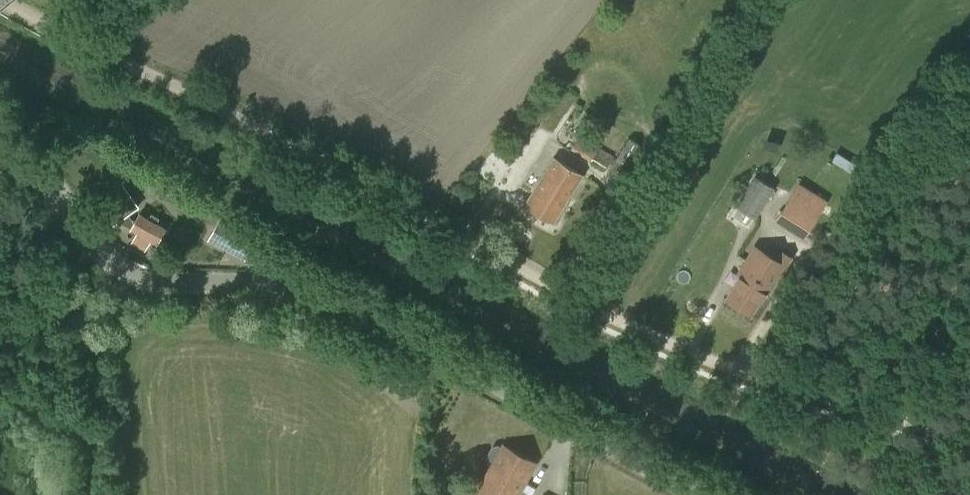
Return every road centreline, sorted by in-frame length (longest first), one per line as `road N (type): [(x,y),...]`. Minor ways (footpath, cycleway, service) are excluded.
road 1 (unclassified): [(703,494),(332,297),(289,286),(135,274),(8,137)]
road 2 (track): [(297,151),(564,289),(840,397),(969,438)]
road 3 (track): [(0,3),(297,151)]

